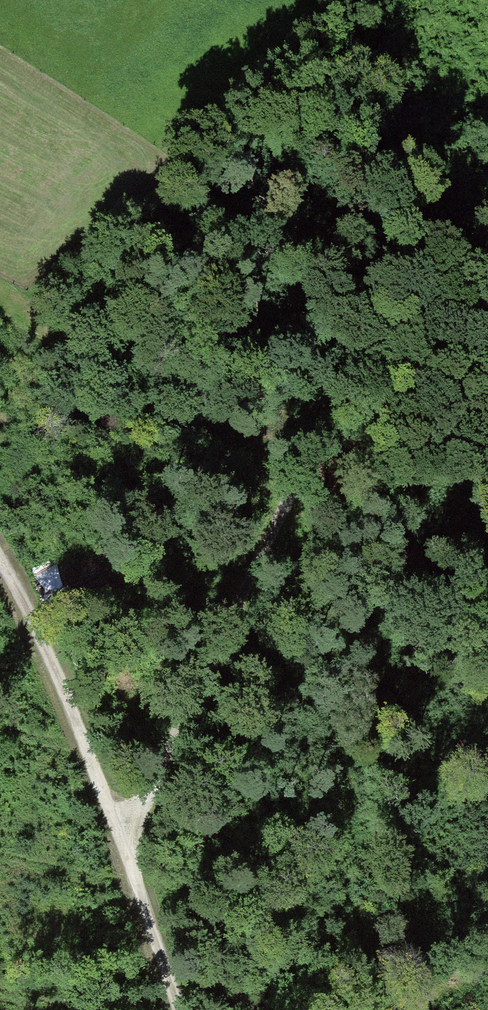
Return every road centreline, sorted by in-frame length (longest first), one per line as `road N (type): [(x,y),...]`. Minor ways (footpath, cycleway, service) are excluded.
road 1 (track): [(122,853),(344,392),(389,337),(444,318),(487,321)]
road 2 (track): [(178,1009),(29,611),(0,562)]
road 3 (track): [(0,295),(299,484)]

